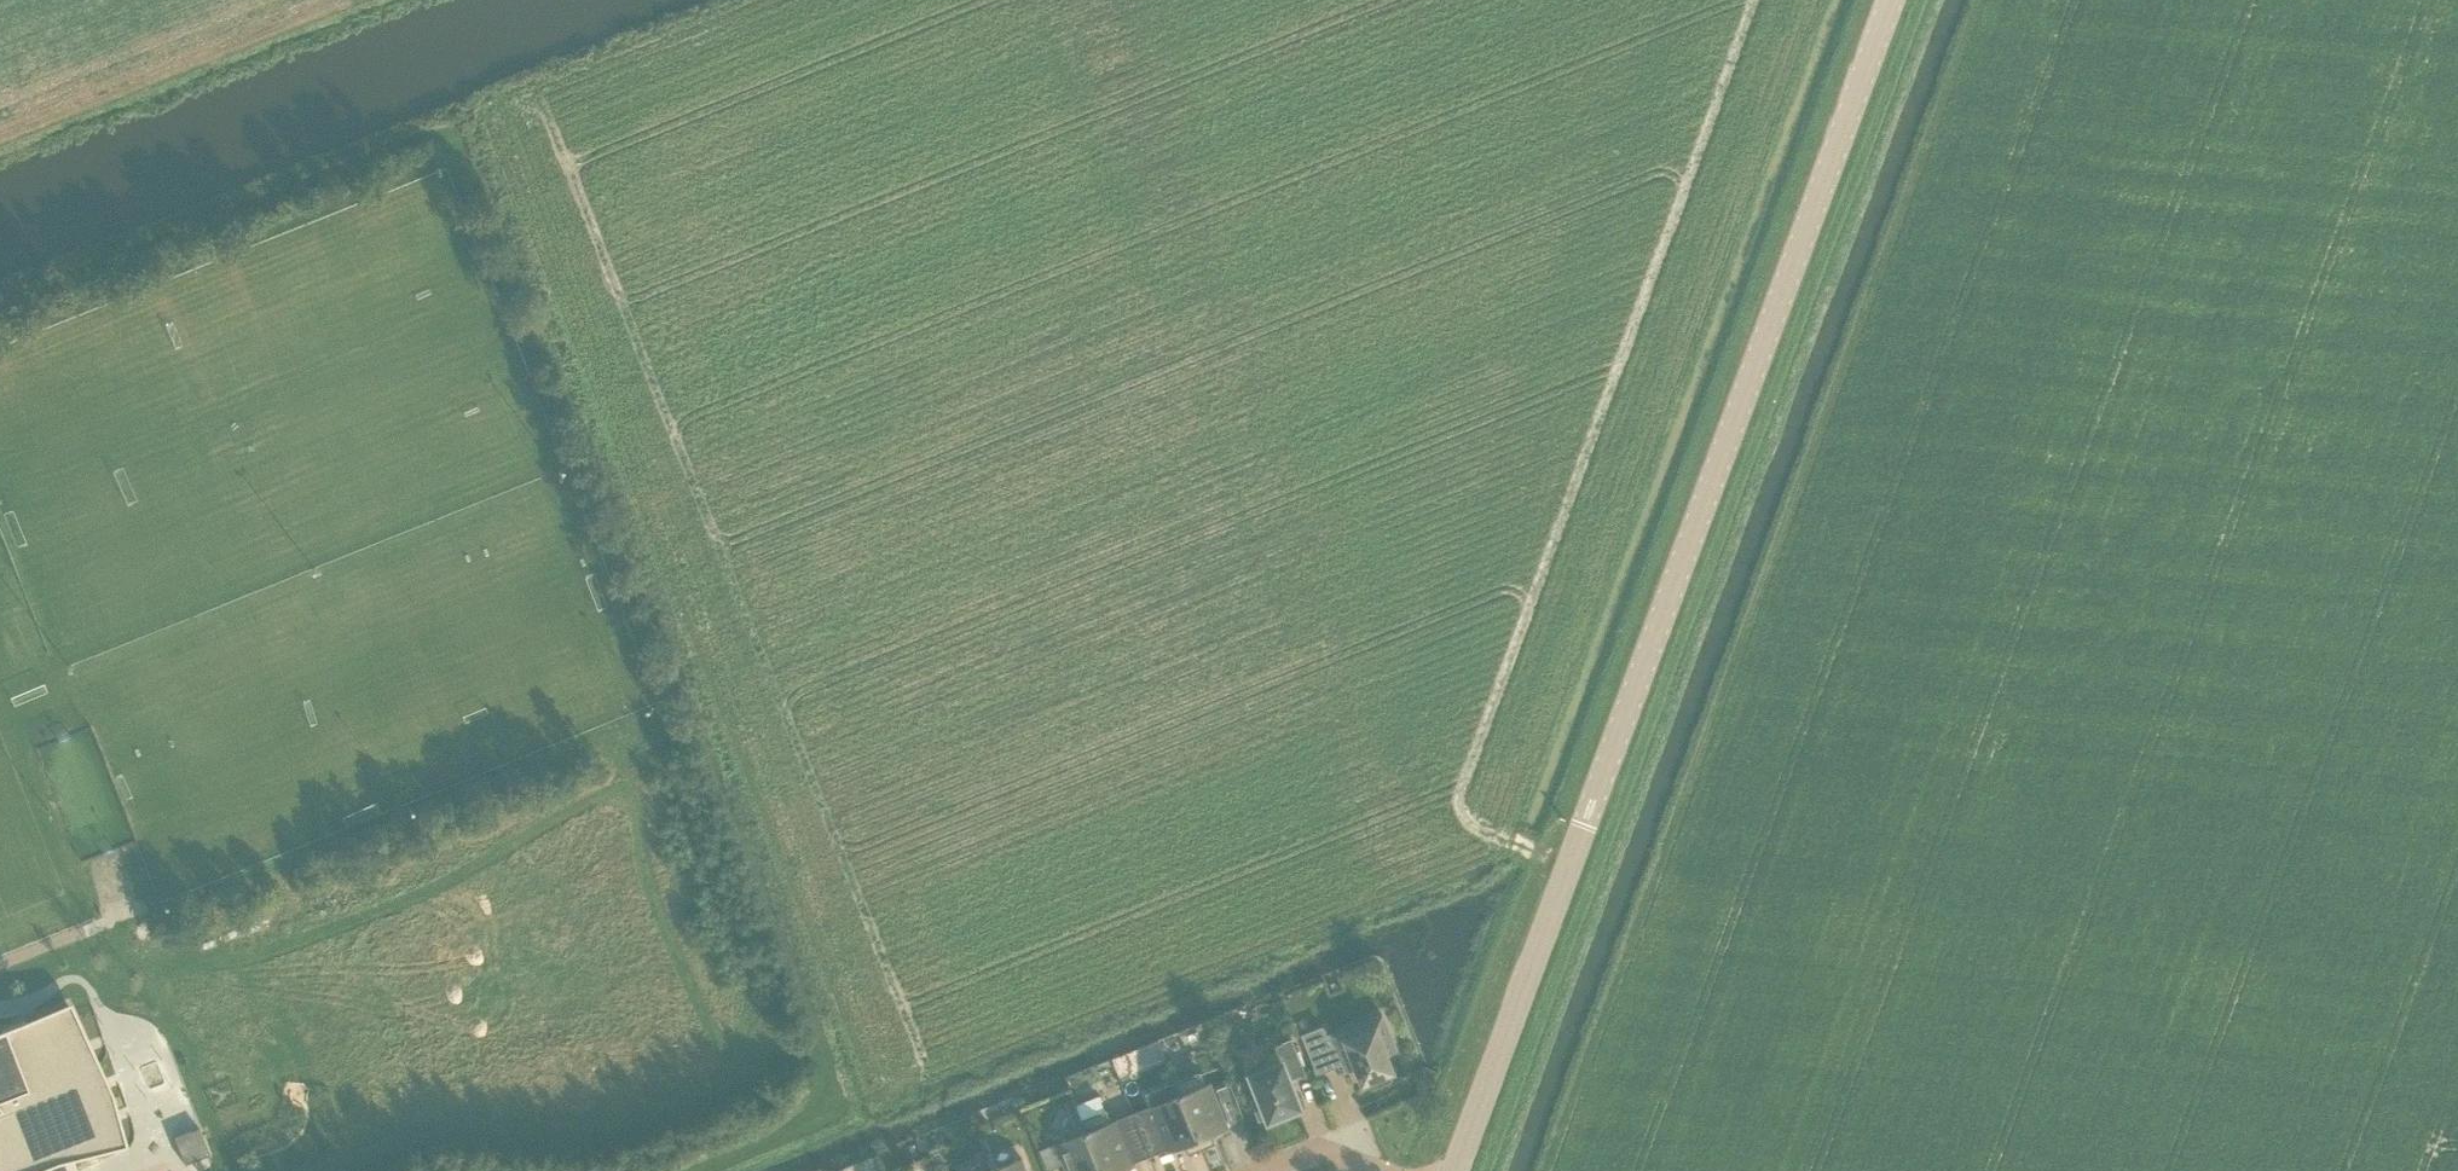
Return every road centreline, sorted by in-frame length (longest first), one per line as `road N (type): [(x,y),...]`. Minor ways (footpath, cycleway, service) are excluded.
road 1 (unclassified): [(1454,1170),(1895,0)]

